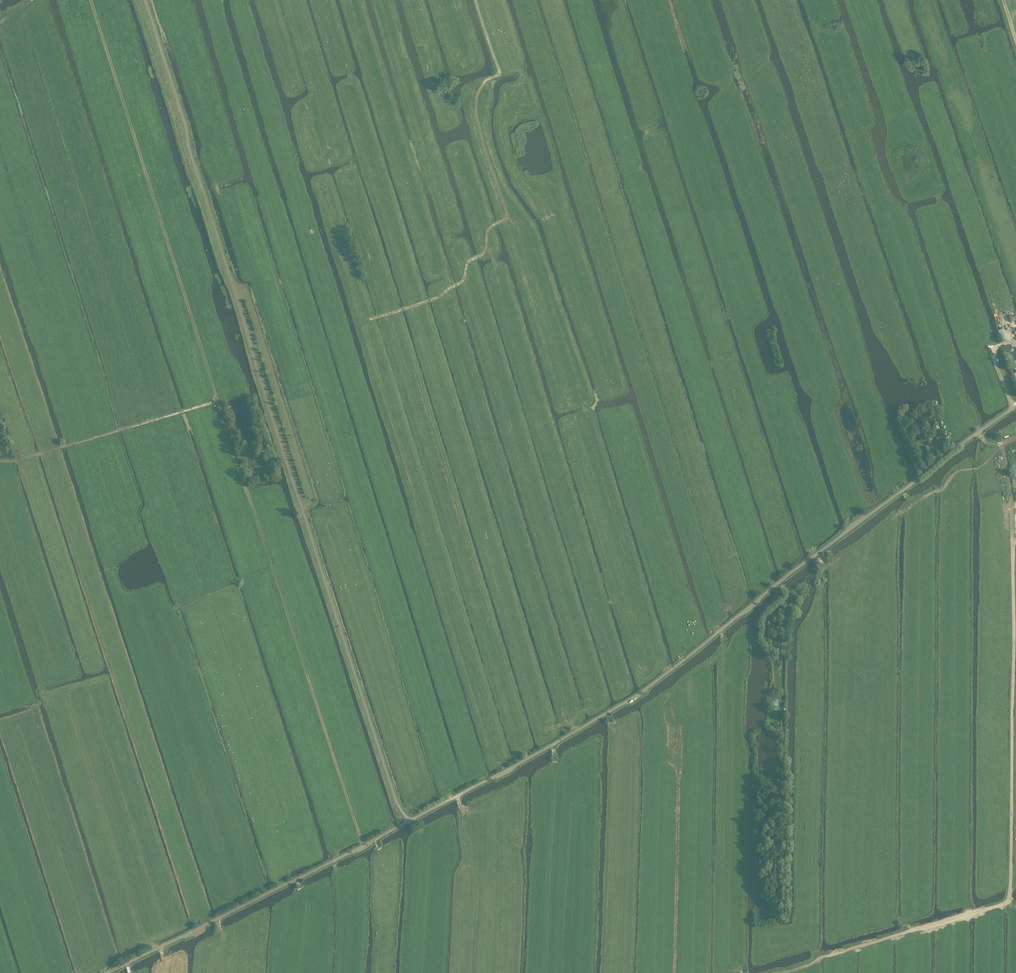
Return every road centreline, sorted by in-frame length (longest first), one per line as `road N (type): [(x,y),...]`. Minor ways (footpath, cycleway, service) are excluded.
road 1 (track): [(363,846),(90,0)]
road 2 (track): [(818,957),(1007,903),(1013,551)]
road 3 (track): [(371,319),(459,284),(484,252),(490,228),(507,215),(476,116),(480,89),(499,73),(475,0)]
road 4 (track): [(0,461),(217,403)]
road 5 (track): [(444,653),(486,781)]

